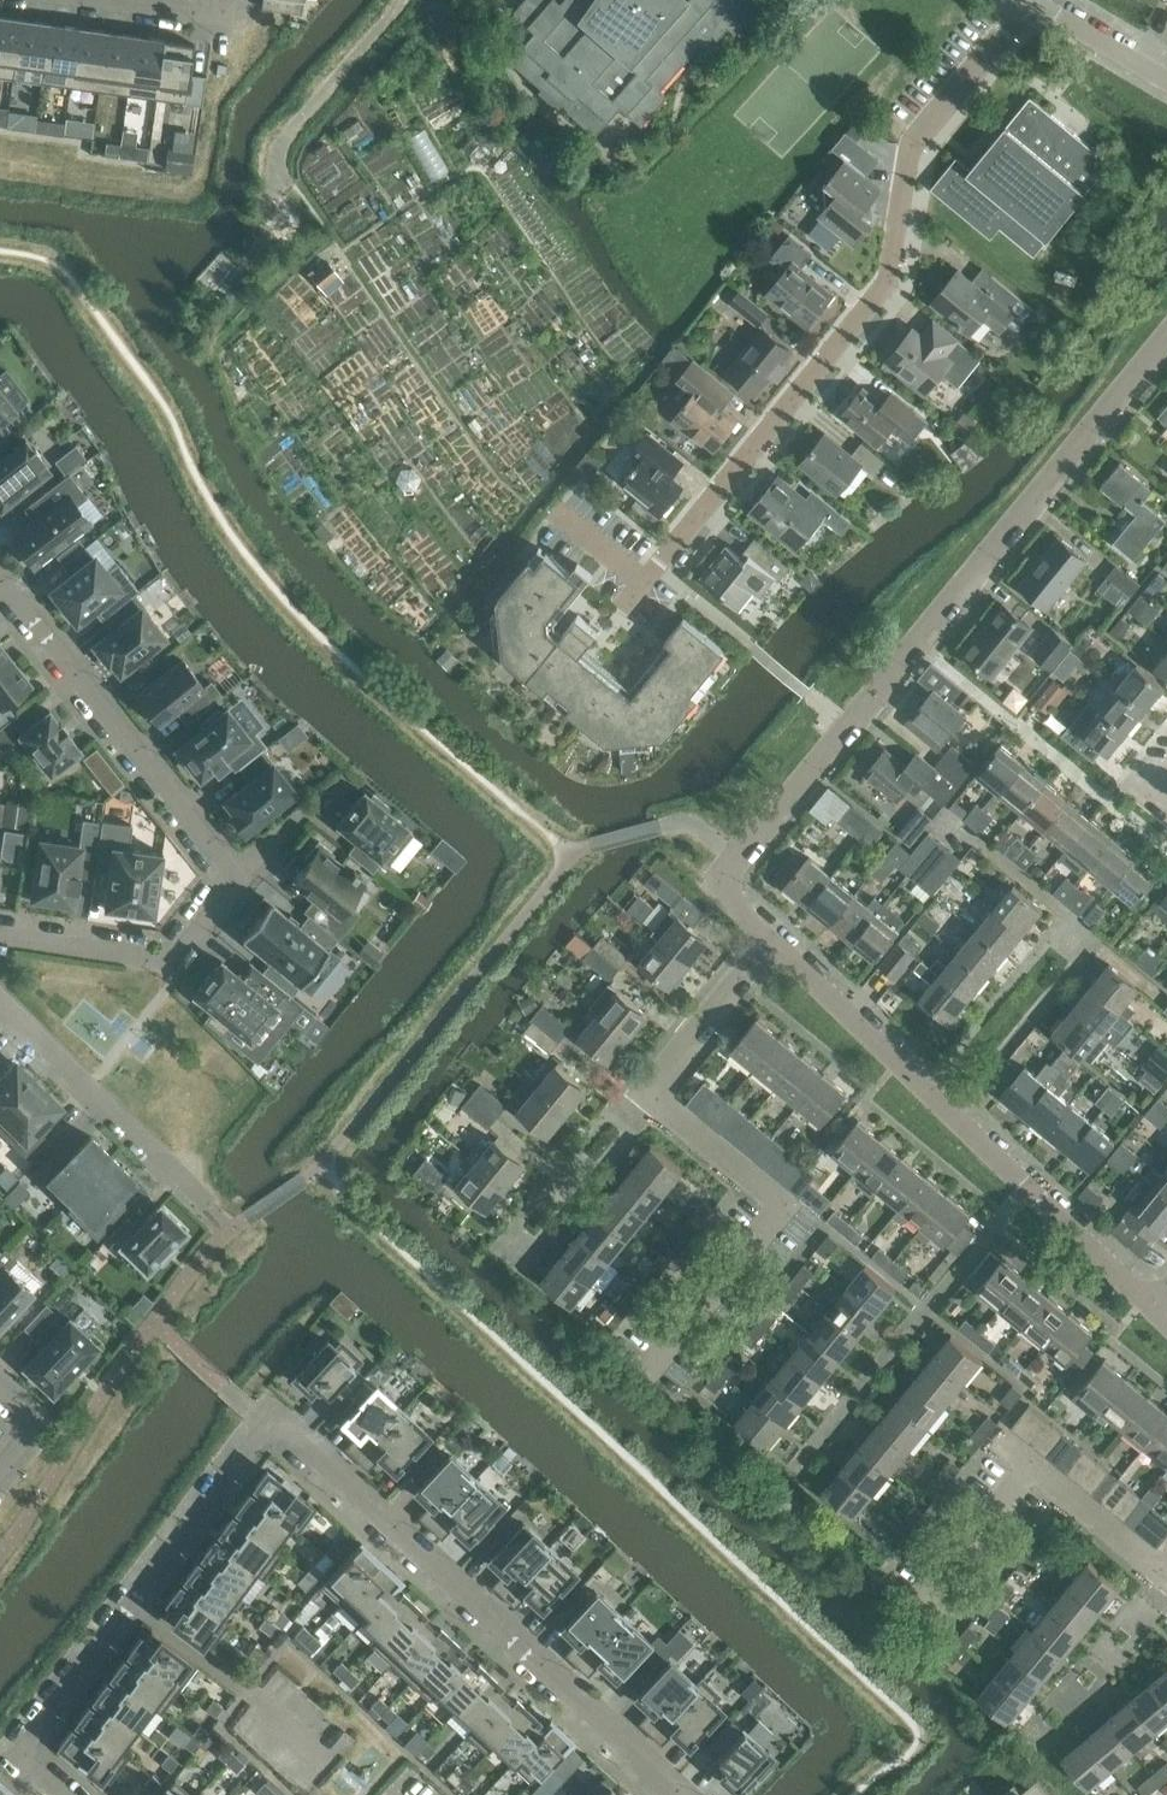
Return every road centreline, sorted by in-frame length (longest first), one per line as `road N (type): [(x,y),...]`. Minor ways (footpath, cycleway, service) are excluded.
road 1 (residential): [(674,1794),(271,1425),(25,1762),(61,1794)]
road 2 (residential): [(769,939),(717,891),(1166,338)]
road 3 (residential): [(644,582),(887,285),(909,146),(1029,0)]
road 4 (residential): [(668,1347),(784,1204),(644,1090),(769,939)]
road 5 (residential): [(1160,1308),(769,939)]
road 6 (residential): [(0,585),(117,723),(234,883)]
road 7 (residential): [(921,1604),(1031,1467),(1166,1571)]
road 8 (residential): [(0,992),(209,1205)]
road 9 (residential): [(0,925),(175,949),(234,883)]
road 10 (residential): [(1043,0),(1166,78)]
road 11 (residential): [(234,883),(279,830),(325,800)]

